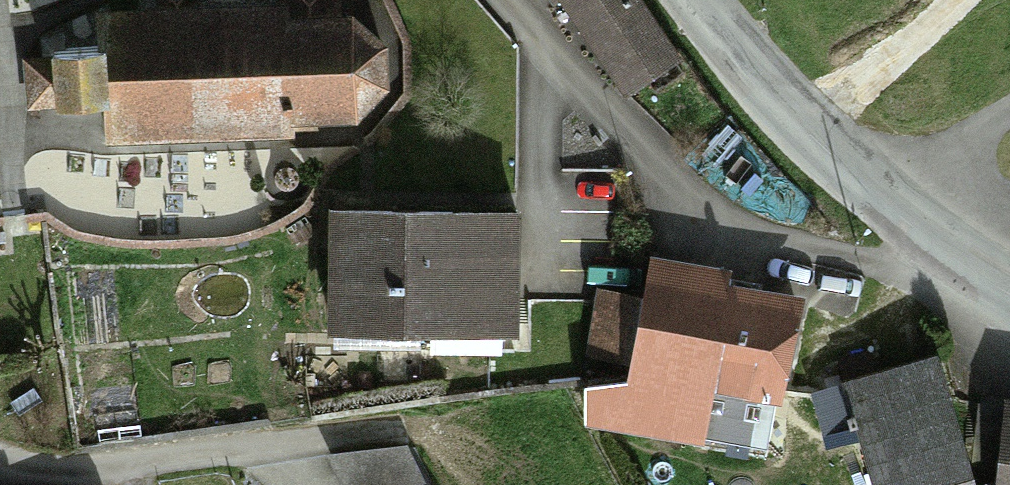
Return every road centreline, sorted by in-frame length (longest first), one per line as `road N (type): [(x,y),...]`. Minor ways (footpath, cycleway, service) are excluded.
road 1 (residential): [(493,0),(645,169),(743,244),(853,279),(900,278),(941,259)]
road 2 (secondary): [(688,0),(782,118),(941,259)]
road 3 (residential): [(272,452),(91,476),(0,461)]
road 4 (track): [(460,484),(437,453),(394,427),(272,452)]

